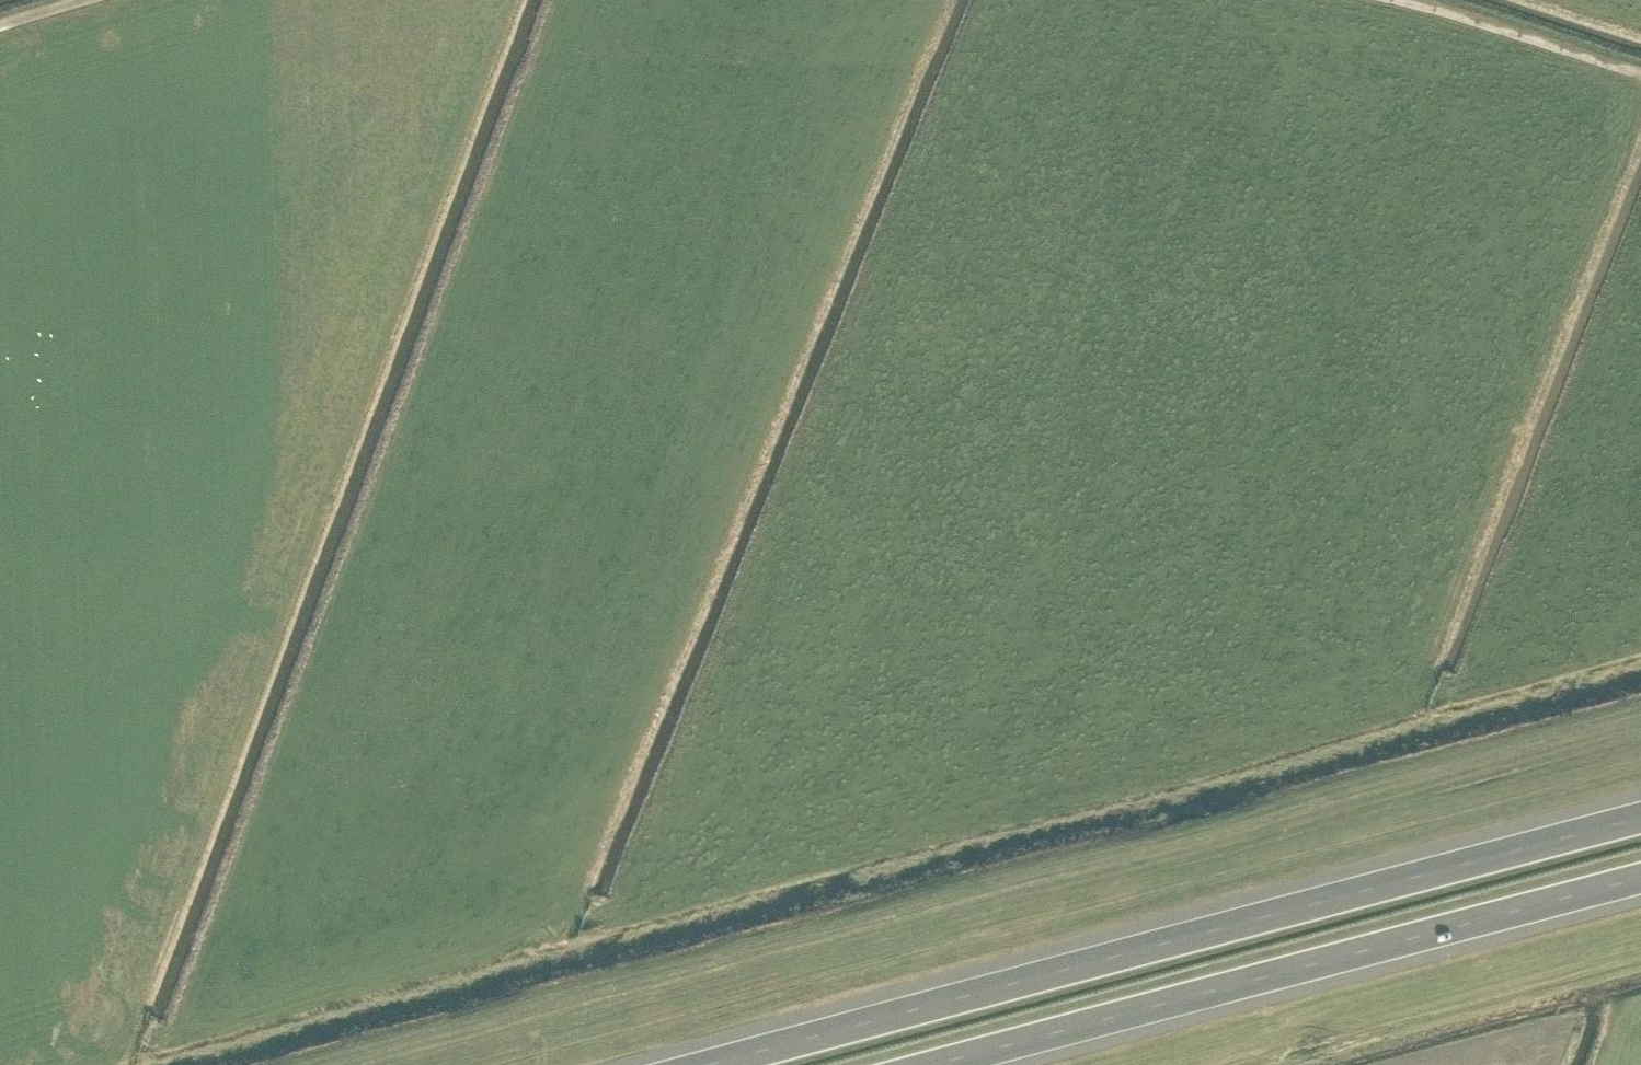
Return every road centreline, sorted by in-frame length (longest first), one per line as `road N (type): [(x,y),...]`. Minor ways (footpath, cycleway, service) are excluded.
road 1 (motorway): [(1640,817),(707,1064)]
road 2 (motorway): [(937,1064),(1640,878)]
road 3 (track): [(1361,0),(1640,75)]

